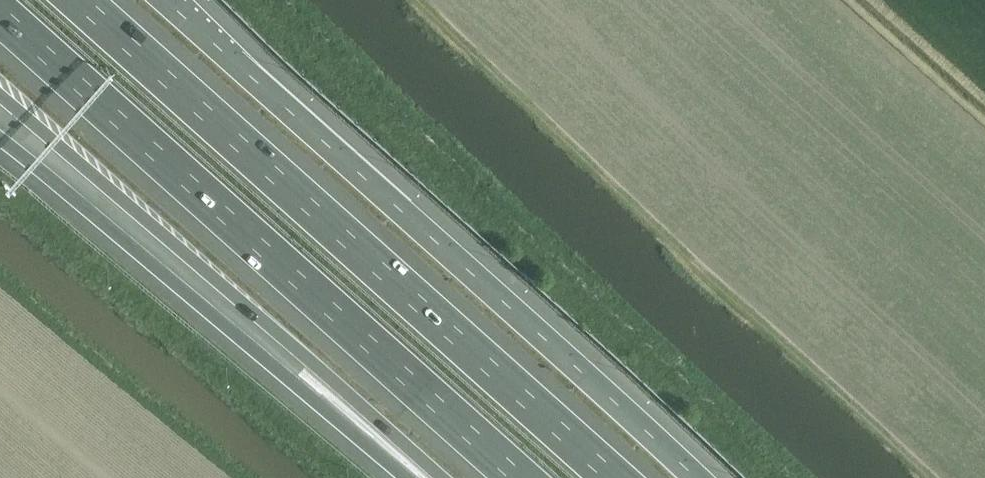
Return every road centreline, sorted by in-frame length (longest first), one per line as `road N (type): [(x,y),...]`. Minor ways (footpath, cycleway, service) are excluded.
road 1 (motorway): [(611,477),(69,0)]
road 2 (motorway): [(699,477),(166,0)]
road 3 (motorway): [(0,13),(518,477)]
road 4 (motorway): [(0,94),(437,477)]
road 5 (motorway): [(0,143),(405,477)]

